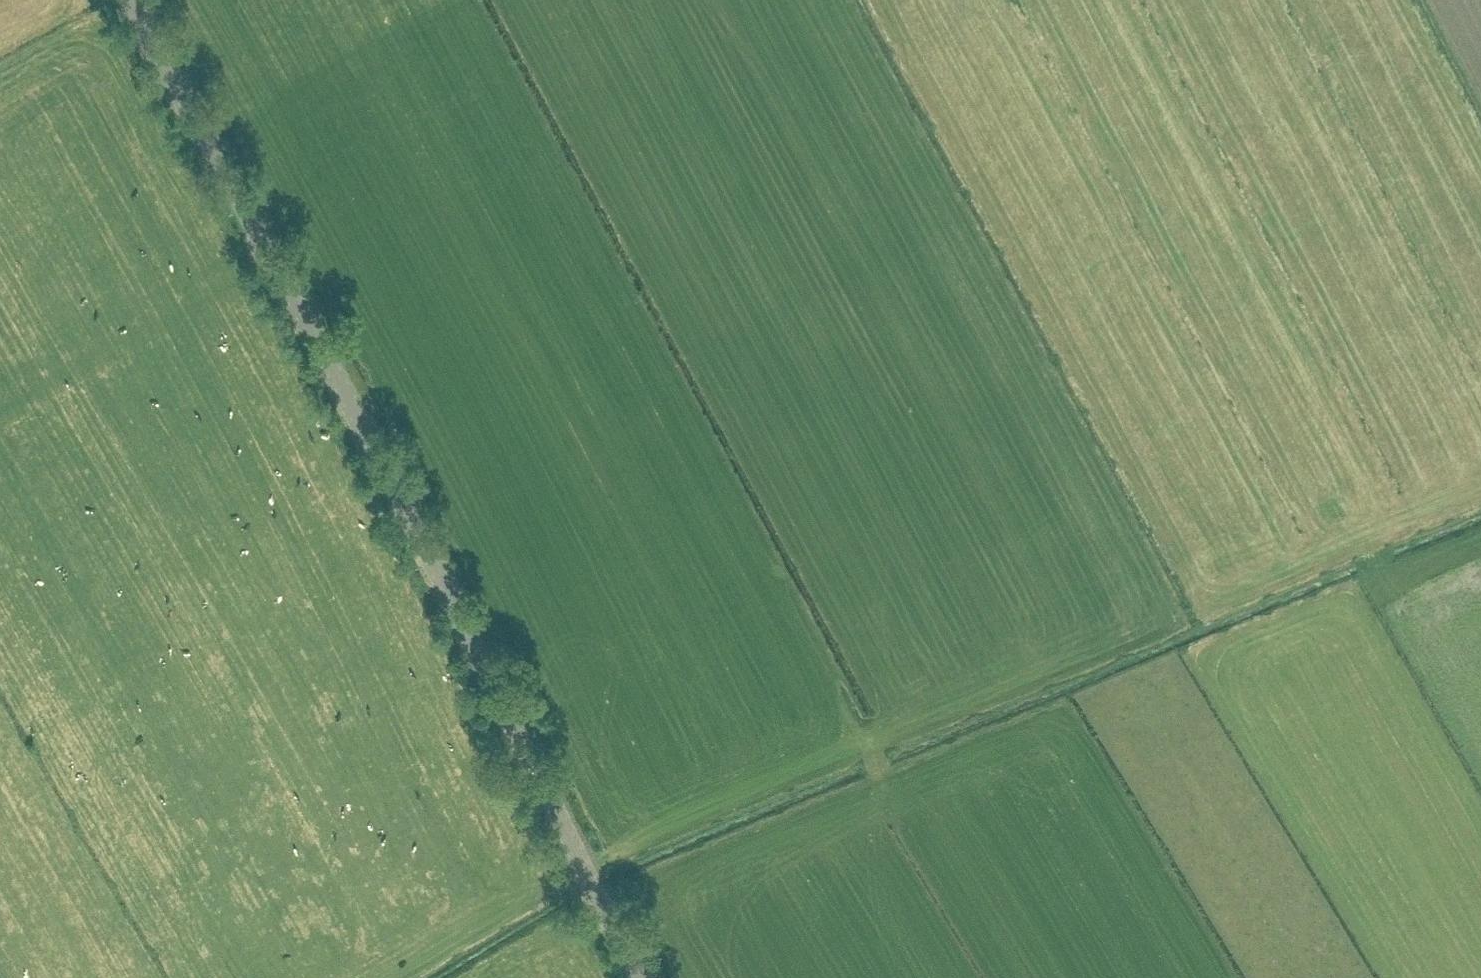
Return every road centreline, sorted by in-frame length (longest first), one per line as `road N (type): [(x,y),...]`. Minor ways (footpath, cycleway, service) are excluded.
road 1 (tertiary): [(650,977),(445,573),(130,0)]

